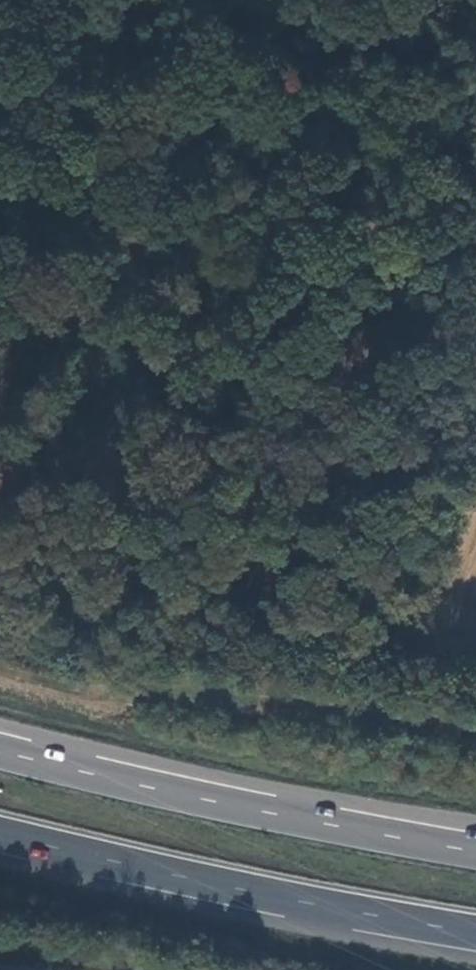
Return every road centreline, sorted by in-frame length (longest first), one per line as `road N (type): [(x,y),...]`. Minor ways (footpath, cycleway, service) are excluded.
road 1 (trunk): [(475,849),(0,750)]
road 2 (trunk): [(0,832),(475,931)]

